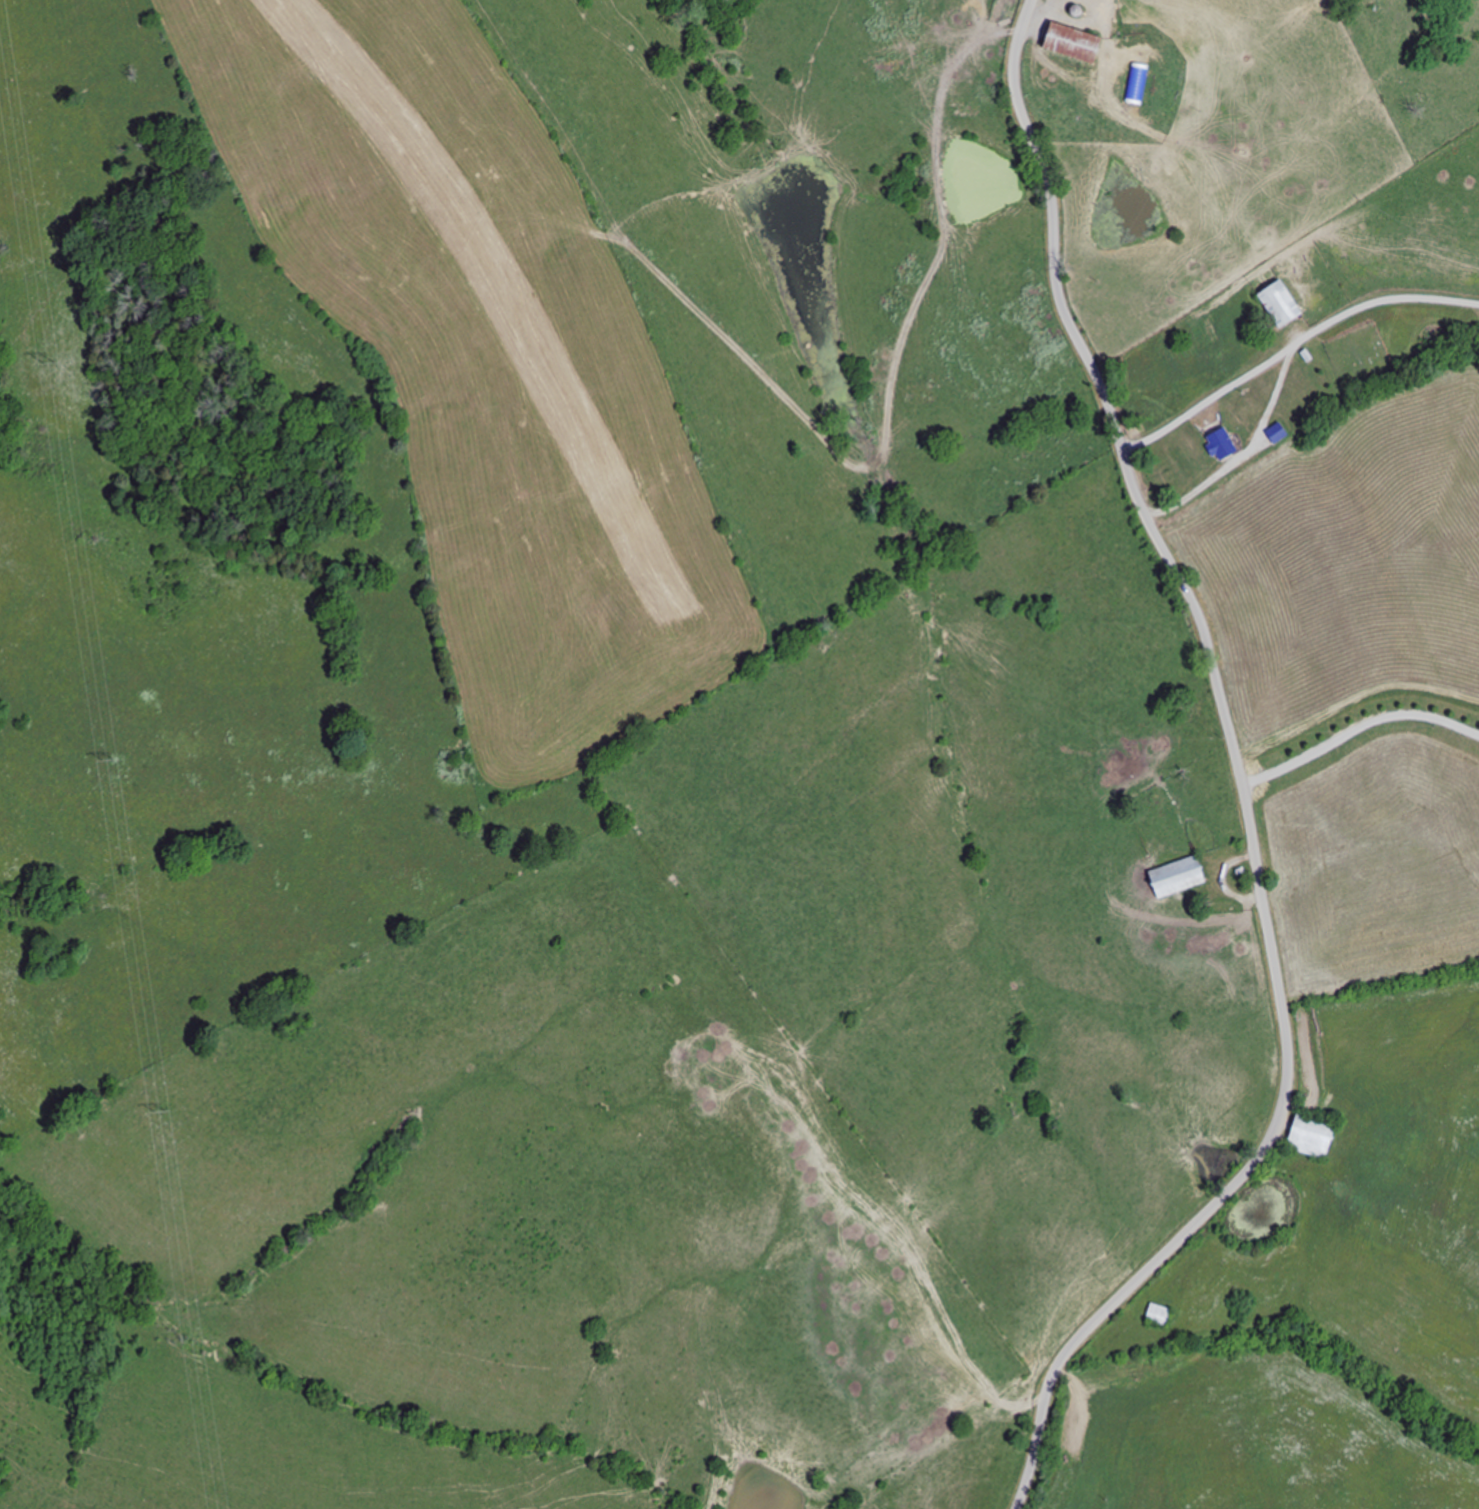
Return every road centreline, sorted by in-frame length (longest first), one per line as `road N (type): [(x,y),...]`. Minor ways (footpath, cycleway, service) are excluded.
road 1 (residential): [(1016,1508),(1059,1361),(1250,1168),(1275,1124),(1286,1073),(1250,824),(1209,649),(1135,493),(1057,281),(1045,171),(1017,95),(1018,46),(1031,0)]

